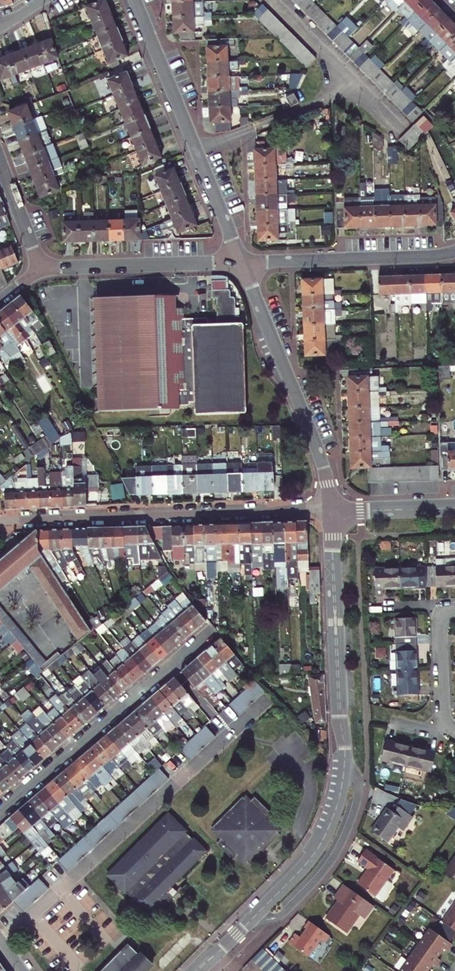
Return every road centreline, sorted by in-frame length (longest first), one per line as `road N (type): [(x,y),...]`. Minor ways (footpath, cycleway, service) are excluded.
road 1 (residential): [(196,970),(309,861),(340,795),(331,510)]
road 2 (residential): [(0,942),(268,700)]
road 3 (residential): [(331,510),(0,522)]
road 4 (residential): [(136,0),(243,261)]
road 5 (residential): [(0,812),(210,635)]
road 6 (residential): [(243,261),(316,444),(331,510)]
road 7 (residential): [(243,261),(454,252)]
road 8 (residential): [(39,269),(243,261)]
road 9 (residential): [(454,611),(439,633),(443,713),(454,731)]
road 10 (residential): [(331,510),(454,506)]

